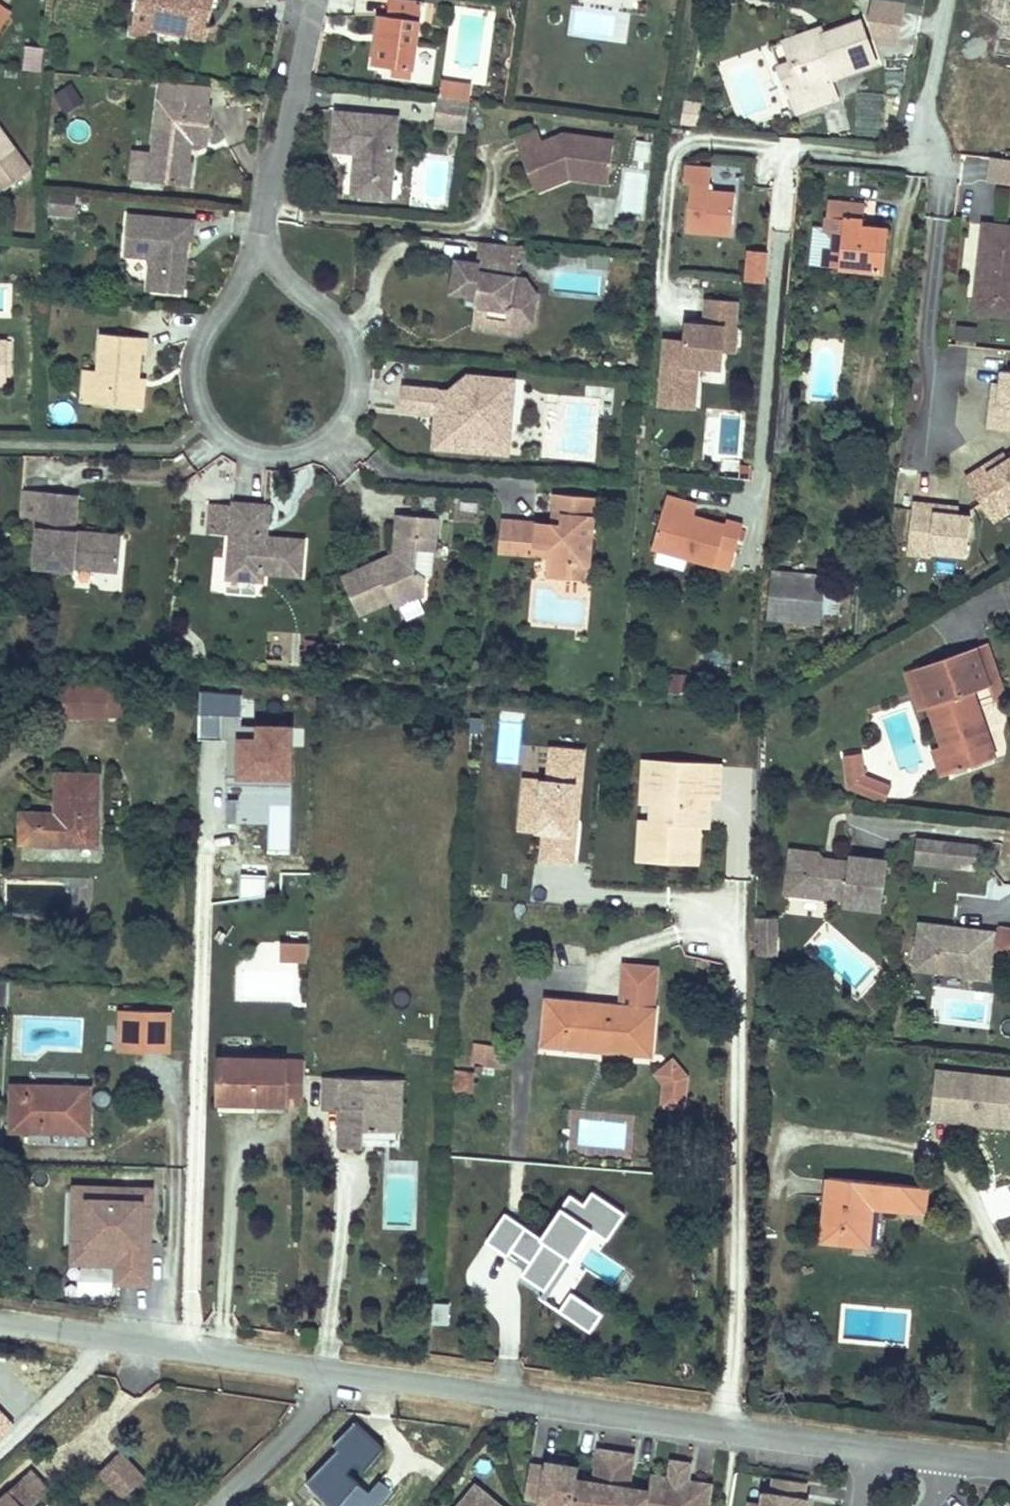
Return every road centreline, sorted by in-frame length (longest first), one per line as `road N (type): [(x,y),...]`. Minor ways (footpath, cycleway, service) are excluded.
road 1 (residential): [(0,1322),(865,1447)]
road 2 (residential): [(264,227),(193,349),(192,383),(205,424),(225,445),(294,462),(325,446),(357,414),(365,367),(340,316),(272,263)]
road 3 (residential): [(318,0),(264,227)]
road 4 (residential): [(944,0),(917,149)]

